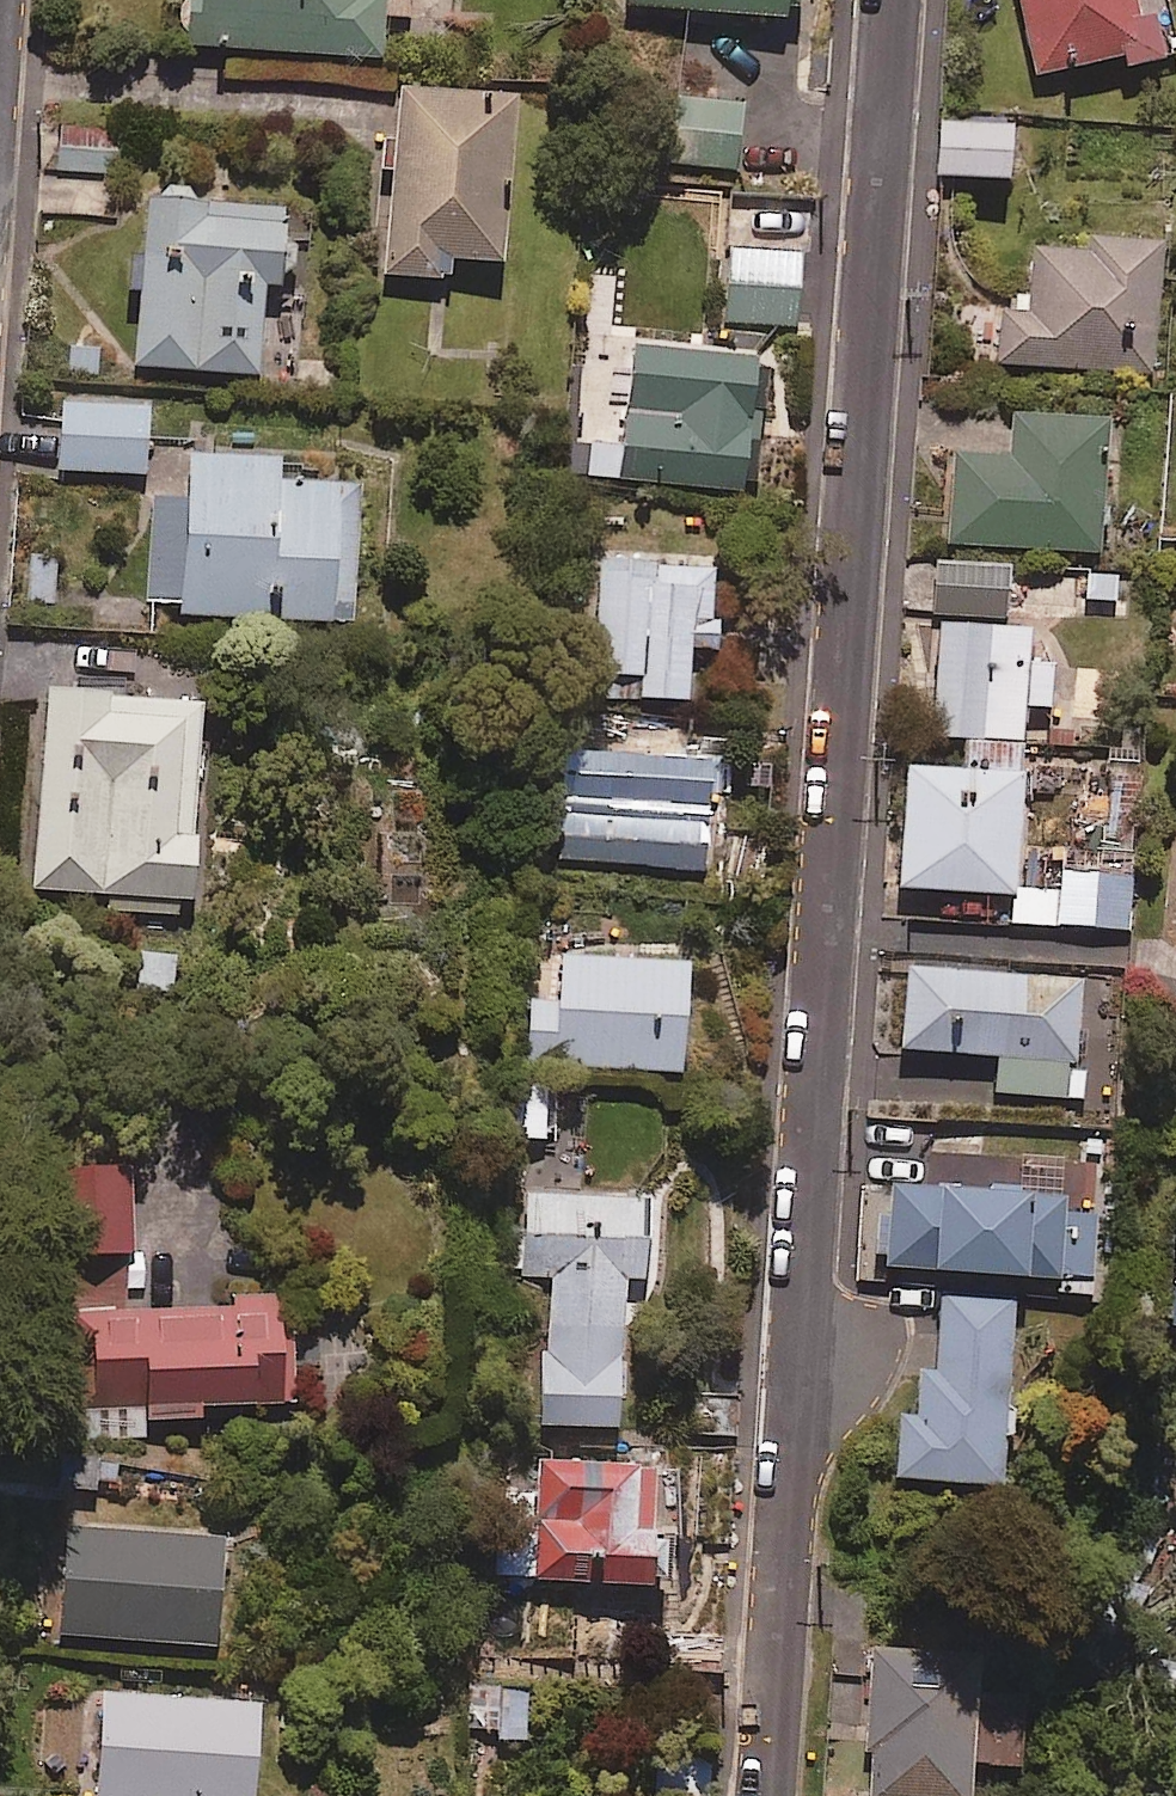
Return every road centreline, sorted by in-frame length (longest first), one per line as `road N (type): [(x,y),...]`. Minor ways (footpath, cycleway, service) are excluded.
road 1 (residential): [(765,1795),(890,0)]

